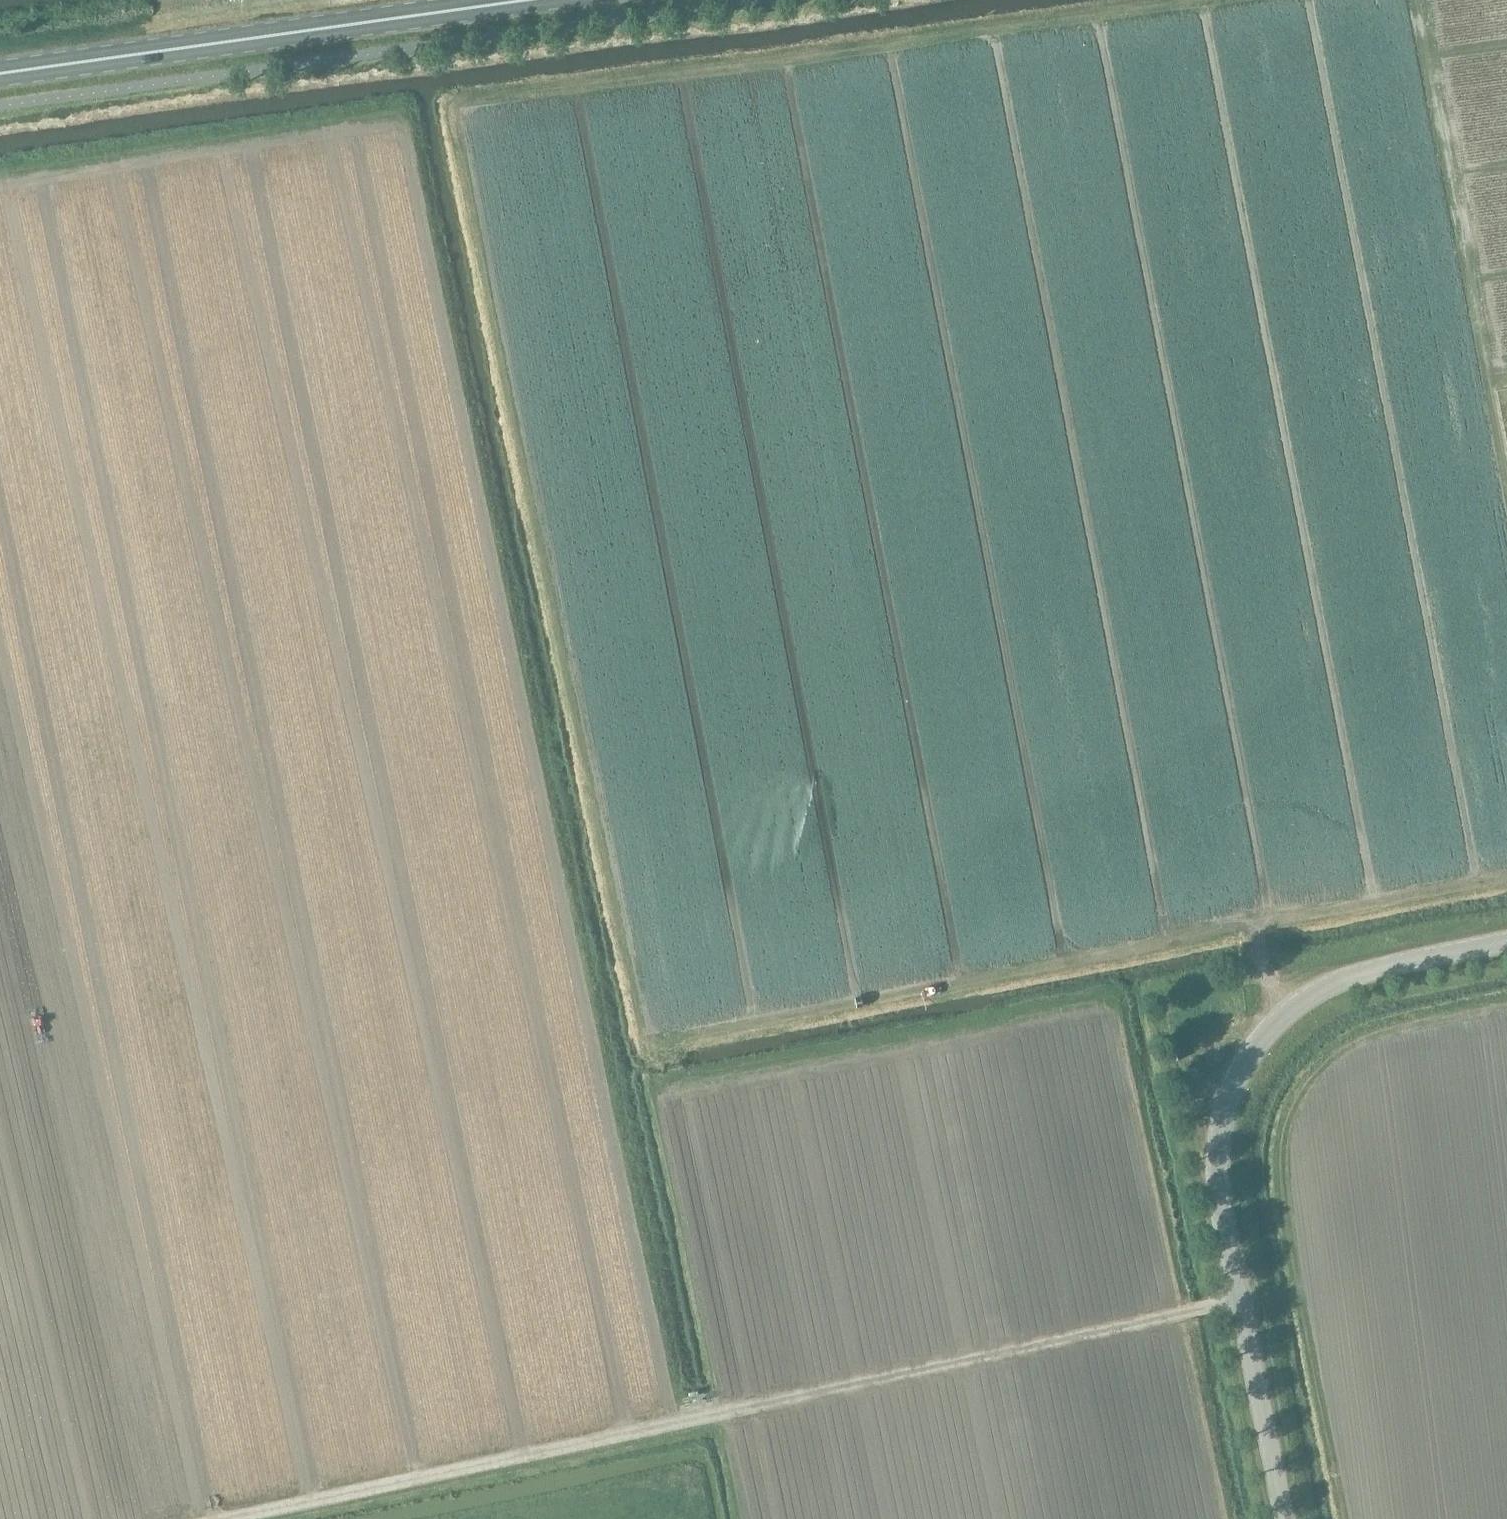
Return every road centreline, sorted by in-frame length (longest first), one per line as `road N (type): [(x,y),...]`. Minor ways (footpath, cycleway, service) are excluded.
road 1 (unclassified): [(1285,1518),(1219,1195),(1222,1144),(1239,1088),(1263,1039),(1297,1005),(1390,968),(1506,944)]
road 2 (primary): [(0,74),(527,0)]

